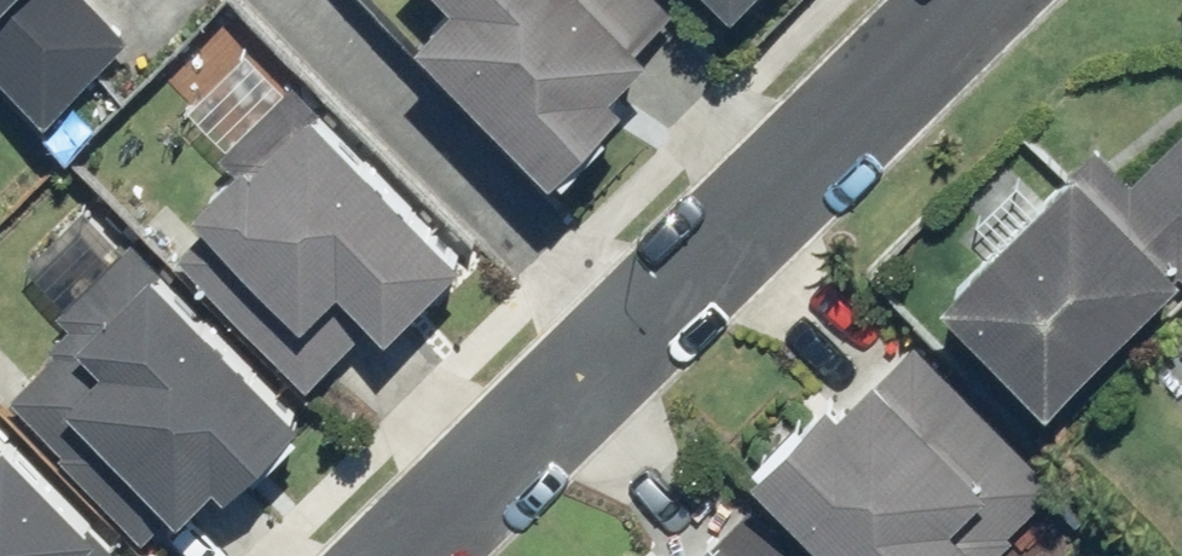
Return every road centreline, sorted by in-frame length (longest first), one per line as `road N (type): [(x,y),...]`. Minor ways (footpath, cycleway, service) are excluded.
road 1 (residential): [(954,0),(396,555)]

